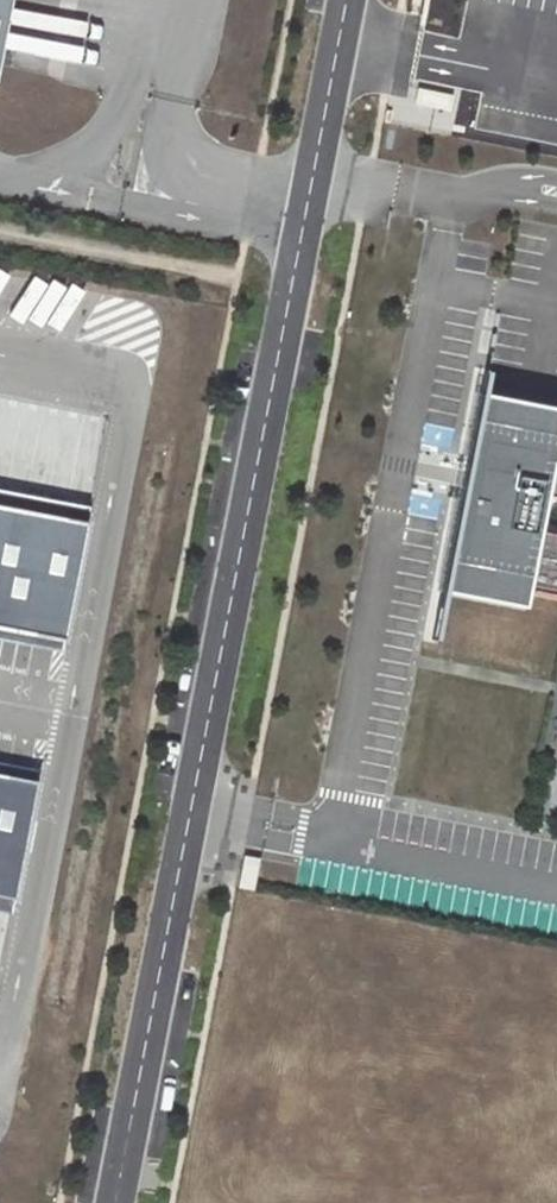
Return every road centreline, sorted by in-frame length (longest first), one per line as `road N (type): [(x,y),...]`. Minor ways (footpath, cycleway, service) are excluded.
road 1 (unclassified): [(347,0),(117,1202)]

